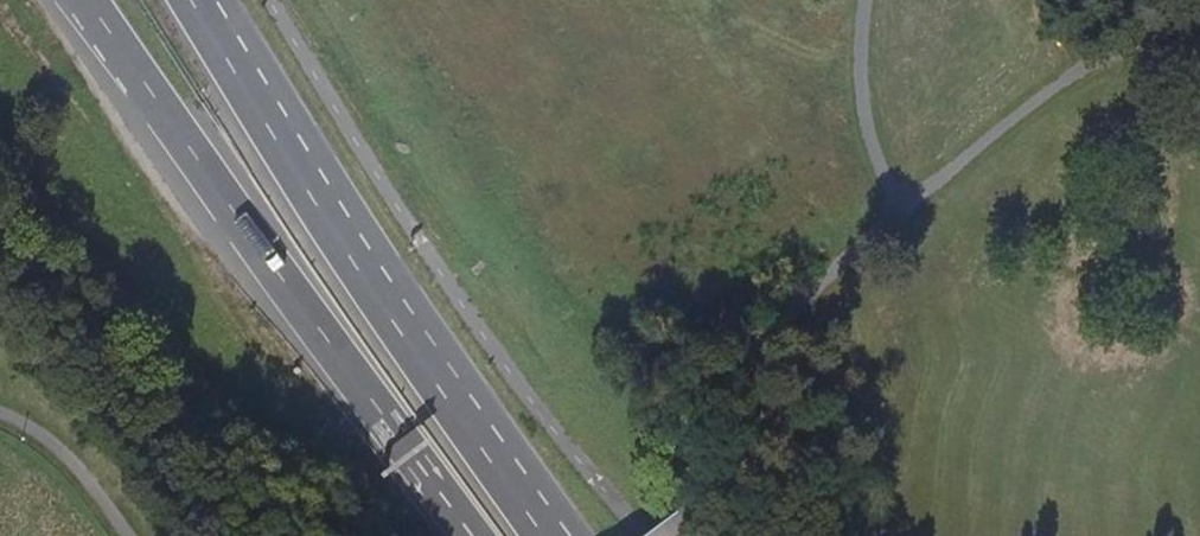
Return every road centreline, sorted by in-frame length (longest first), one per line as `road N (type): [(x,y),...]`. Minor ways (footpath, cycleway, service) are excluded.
road 1 (track): [(661,535),(755,461),(740,422),(749,348),(796,284),(889,204),(1033,103),(1199,8)]
road 2 (primary): [(89,0),(470,535)]
road 3 (primary): [(551,535),(348,245),(194,0)]
road 4 (track): [(755,461),(873,535)]

